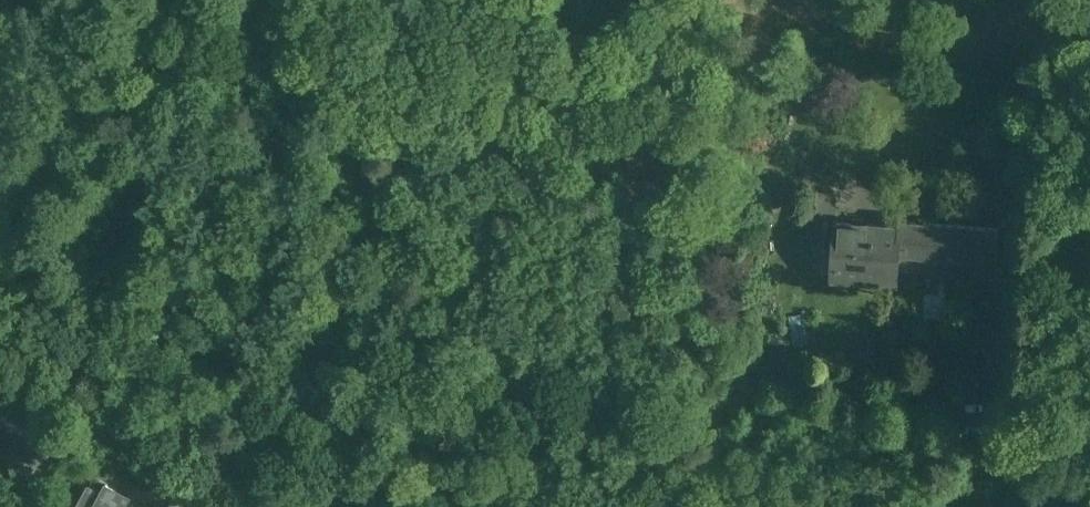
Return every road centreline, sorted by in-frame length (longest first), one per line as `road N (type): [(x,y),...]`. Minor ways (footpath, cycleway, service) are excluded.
road 1 (track): [(190,0),(35,435)]
road 2 (residential): [(262,506),(35,435)]

